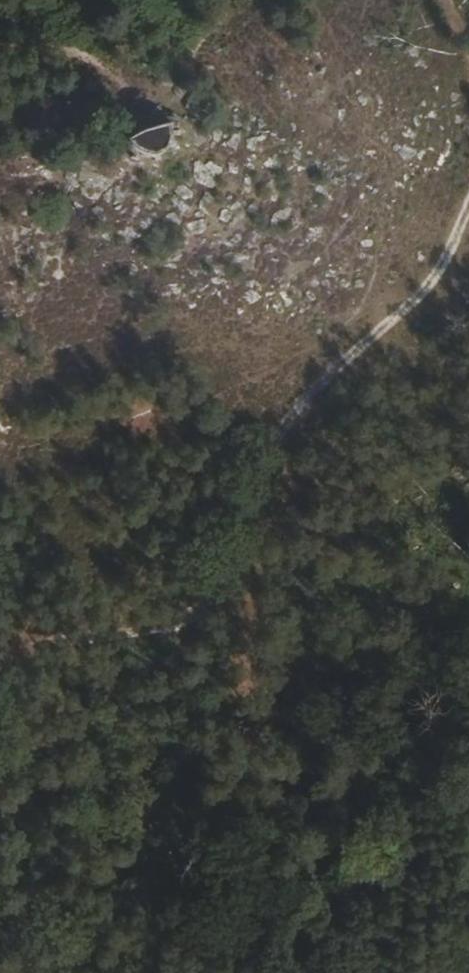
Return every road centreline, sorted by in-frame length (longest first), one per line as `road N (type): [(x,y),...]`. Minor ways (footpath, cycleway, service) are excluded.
road 1 (track): [(0,54),(48,48),(138,87)]

